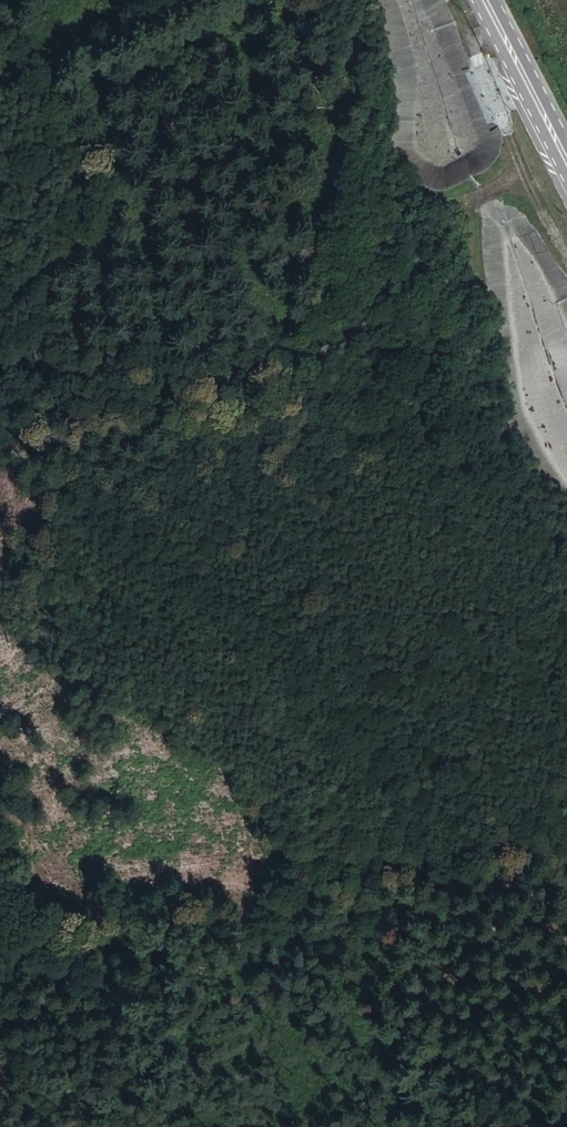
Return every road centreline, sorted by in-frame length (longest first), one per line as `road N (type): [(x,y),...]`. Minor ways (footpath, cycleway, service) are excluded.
road 1 (primary): [(479,0),(566,174)]

